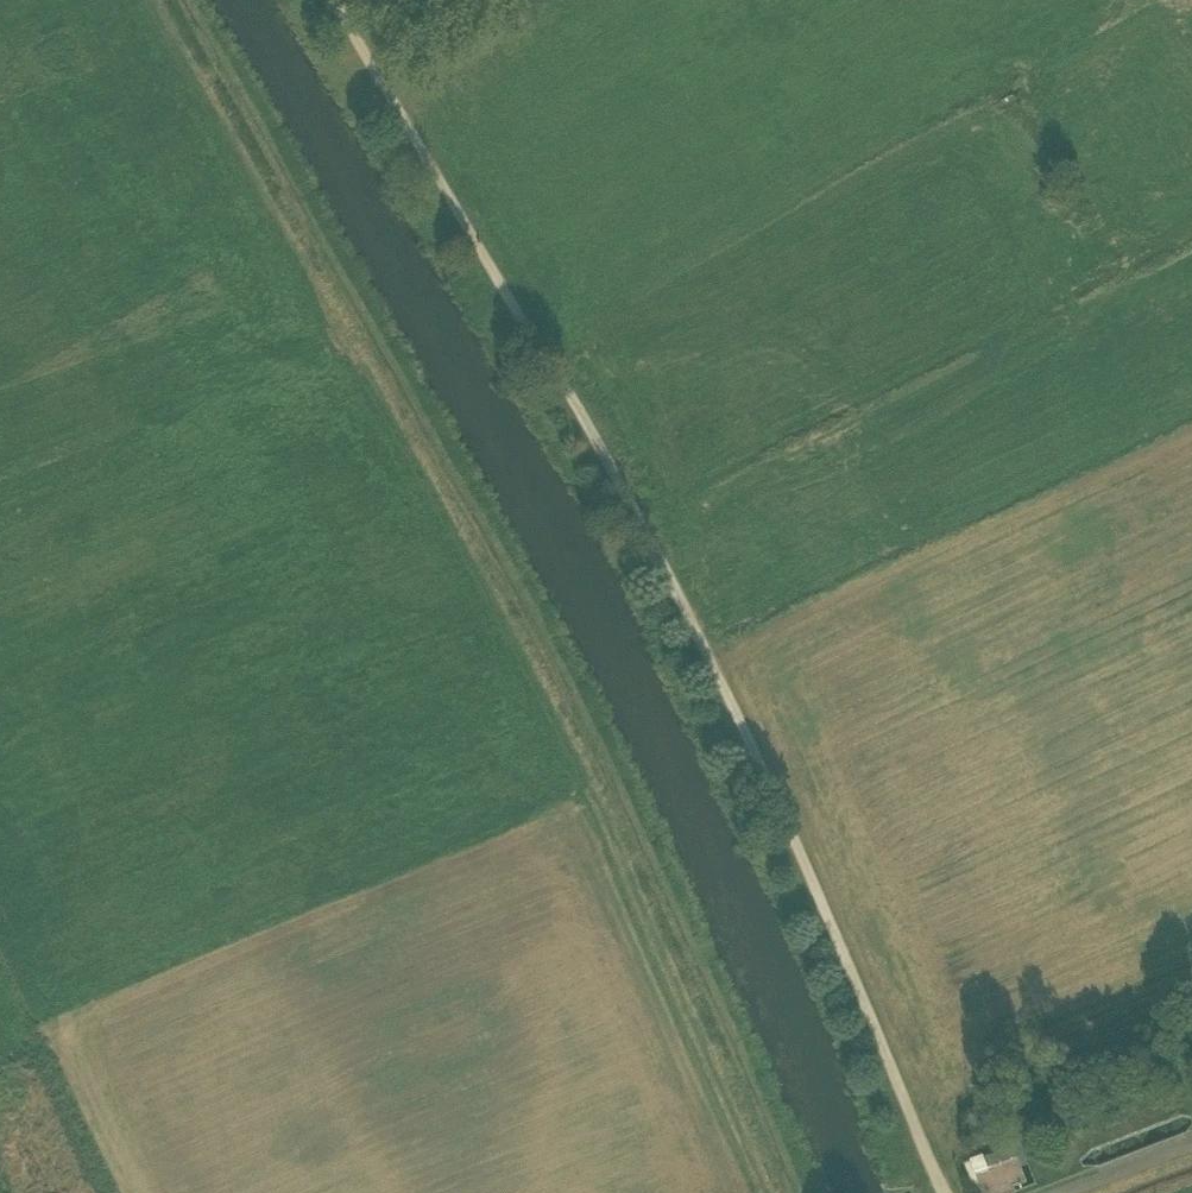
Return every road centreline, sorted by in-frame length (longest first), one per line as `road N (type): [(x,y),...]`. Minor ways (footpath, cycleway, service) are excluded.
road 1 (track): [(946,1192),(763,765),(663,560),(334,0)]
road 2 (track): [(1060,1192),(1191,1144)]

